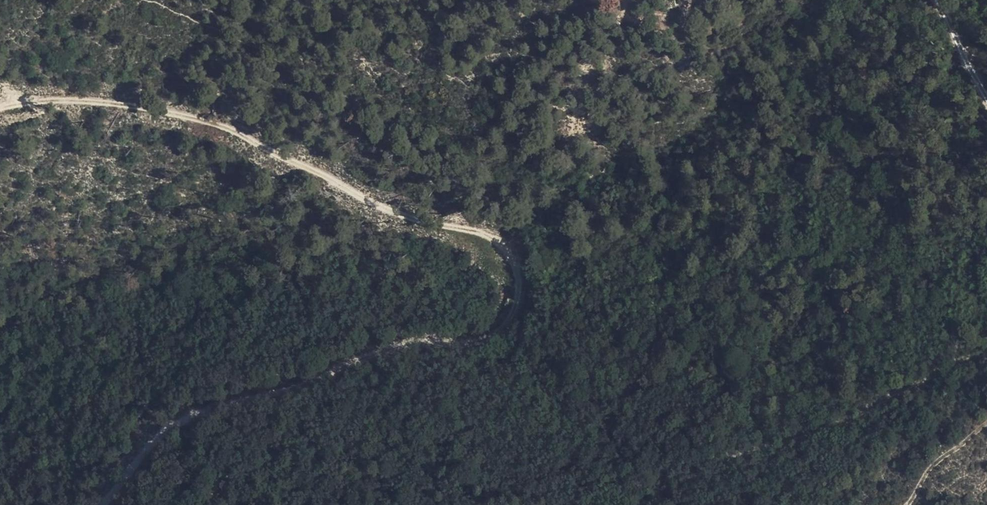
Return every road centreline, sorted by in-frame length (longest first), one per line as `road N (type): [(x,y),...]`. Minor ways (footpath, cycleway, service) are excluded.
road 1 (track): [(0,109),(110,103),(183,115),(378,205),(484,234),(505,245),(516,267),(522,303),(485,337),(377,351),(183,420),(151,445),(104,504)]

